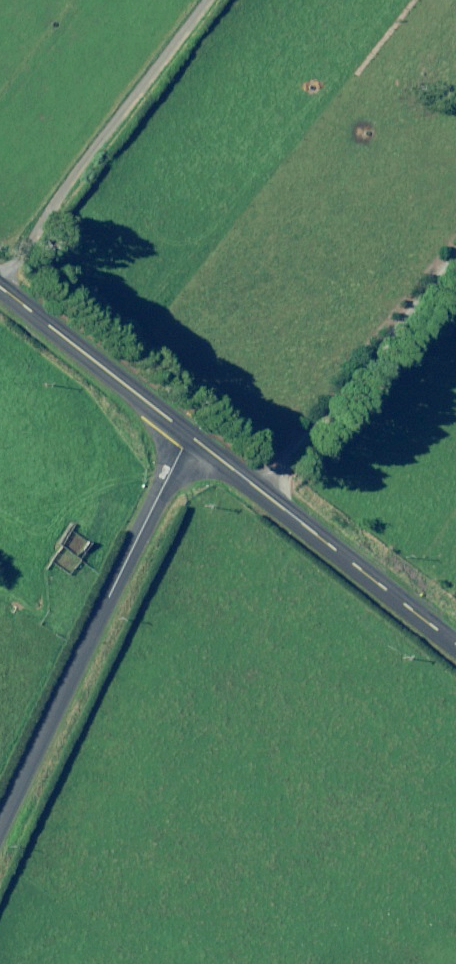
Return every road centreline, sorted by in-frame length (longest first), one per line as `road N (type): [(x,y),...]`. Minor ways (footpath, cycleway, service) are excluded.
road 1 (unclassified): [(0,818),(187,436)]
road 2 (secondary): [(455,647),(187,436)]
road 3 (track): [(455,252),(264,495)]
road 4 (secondary): [(187,436),(0,289)]

